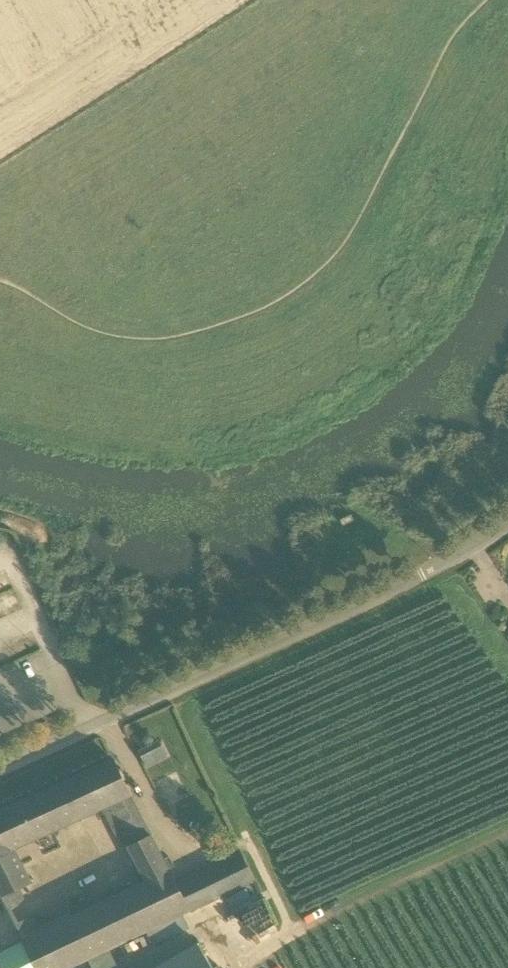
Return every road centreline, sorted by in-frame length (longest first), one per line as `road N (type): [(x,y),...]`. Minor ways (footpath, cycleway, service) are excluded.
road 1 (unclassified): [(0,768),(422,574)]

